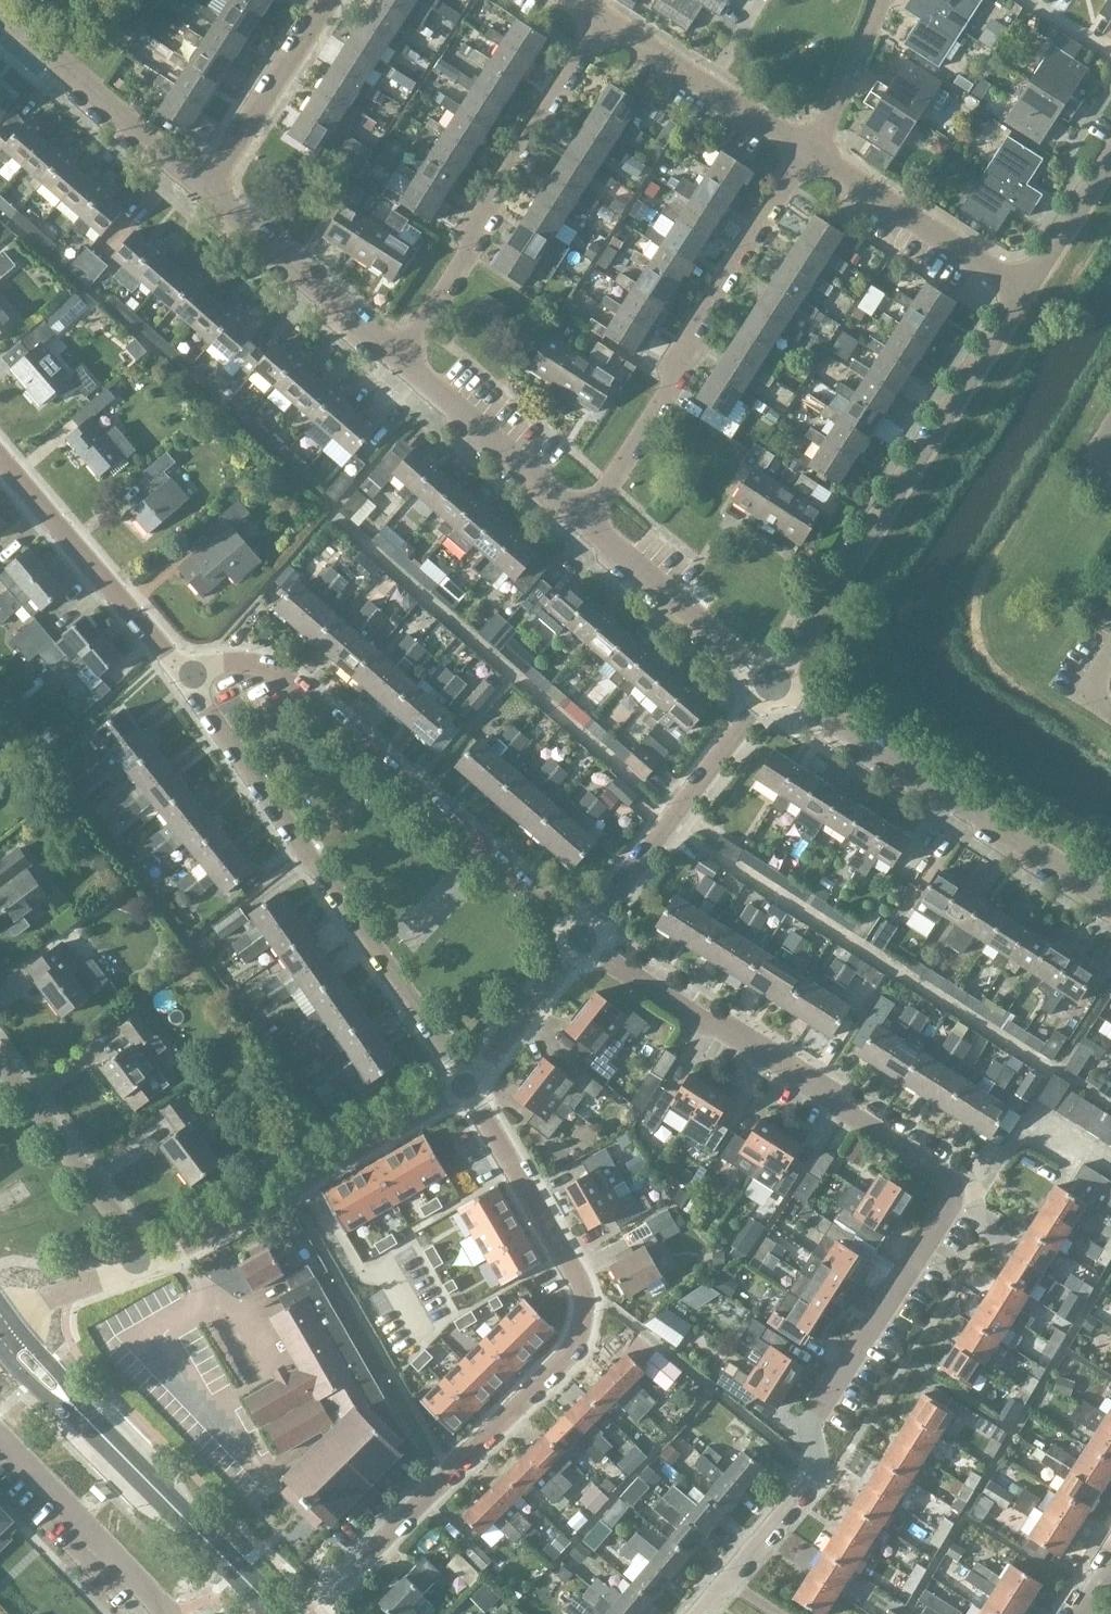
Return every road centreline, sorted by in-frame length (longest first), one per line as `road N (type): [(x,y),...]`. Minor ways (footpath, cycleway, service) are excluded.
road 1 (residential): [(696,1613),(813,1470),(817,1409),(949,1192),(939,1168),(583,943)]
road 2 (residential): [(310,1613),(566,1357),(583,1329),(577,1275),(470,1085)]
road 3 (residential): [(583,943),(277,674),(219,665),(186,679)]
road 4 (residential): [(186,679),(470,1085)]
road 5 (residential): [(772,684),(1028,291)]
road 6 (residential): [(587,522),(818,157)]
road 7 (residential): [(395,355),(470,256),(475,219),(602,15)]
road 8 (residential): [(1110,901),(772,684)]
road 9 (residential): [(149,1260),(470,1085)]
road 10 (residential): [(583,943),(772,684)]
road 11 (tertiary): [(278,1613),(75,1407)]
road 12 (residential): [(186,679),(0,458)]
road 13 (residential): [(205,189),(0,10)]
road 14 (residential): [(602,15),(818,157)]
road 15 (residential): [(587,522),(395,355)]
road 16 (residential): [(395,355),(205,189)]
road 17 (residential): [(818,157),(1028,291)]
road 18 (residential): [(149,1260),(0,1061)]
road 19 (residential): [(772,684),(587,522)]
road 20 (residential): [(0,1440),(164,1613)]
road 21 (residential): [(205,189),(331,0)]
road 22 (residential): [(470,1085),(583,943)]
road 23 (residential): [(818,157),(884,0)]
road 24 (residential): [(15,1323),(70,1288),(149,1260)]
road 25 (residential): [(1028,291),(1110,167)]

